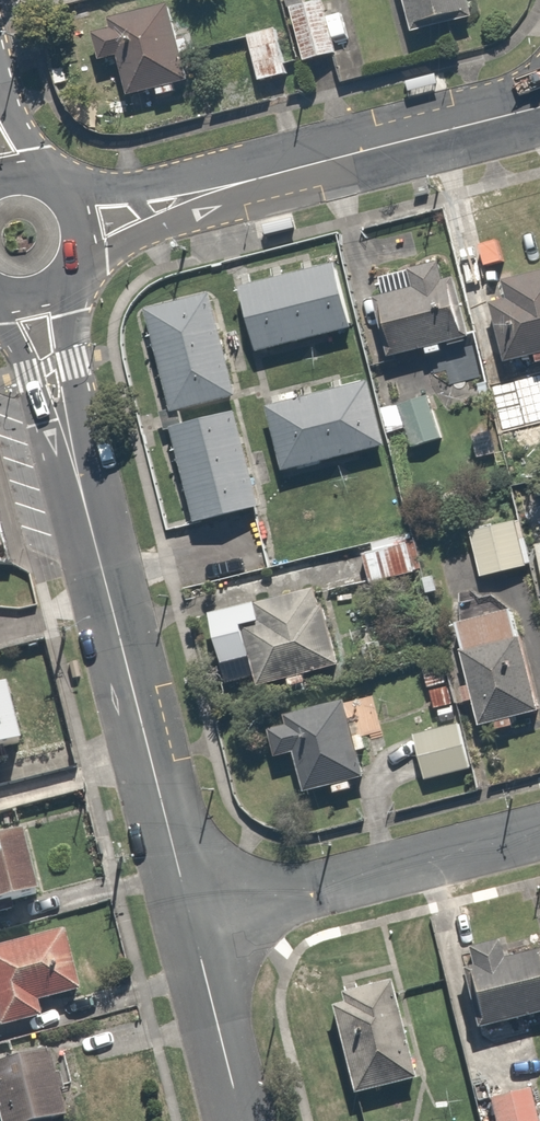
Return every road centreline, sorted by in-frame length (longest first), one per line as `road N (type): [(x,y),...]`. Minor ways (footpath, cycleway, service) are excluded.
road 1 (residential): [(32,299),(192,921)]
road 2 (residential): [(539,109),(80,227)]
road 3 (residential): [(192,921),(539,838)]
road 4 (residential): [(192,921),(242,1120)]

